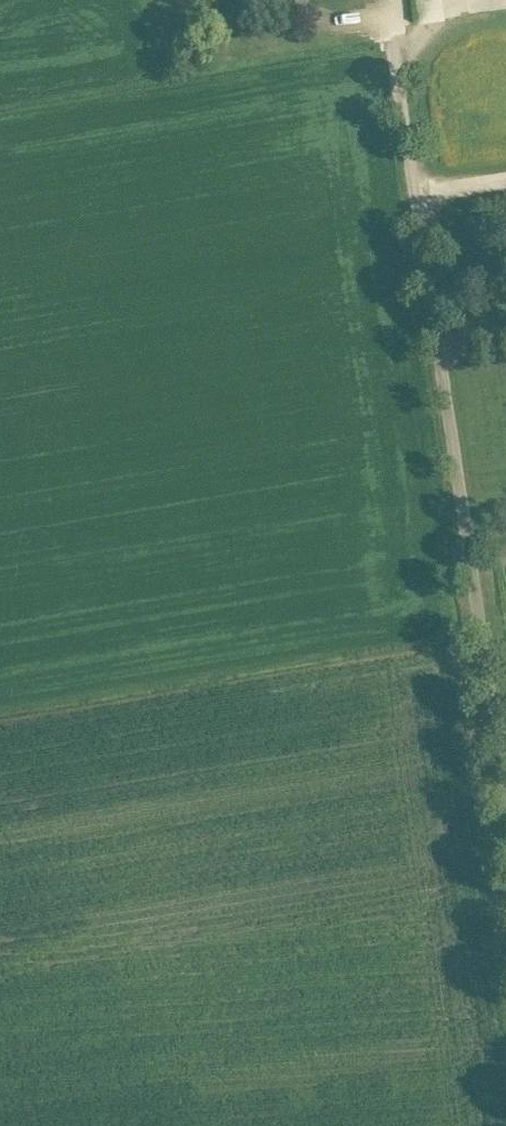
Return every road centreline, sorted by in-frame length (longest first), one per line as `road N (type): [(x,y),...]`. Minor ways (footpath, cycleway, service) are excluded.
road 1 (unclassified): [(505,799),(391,28)]

